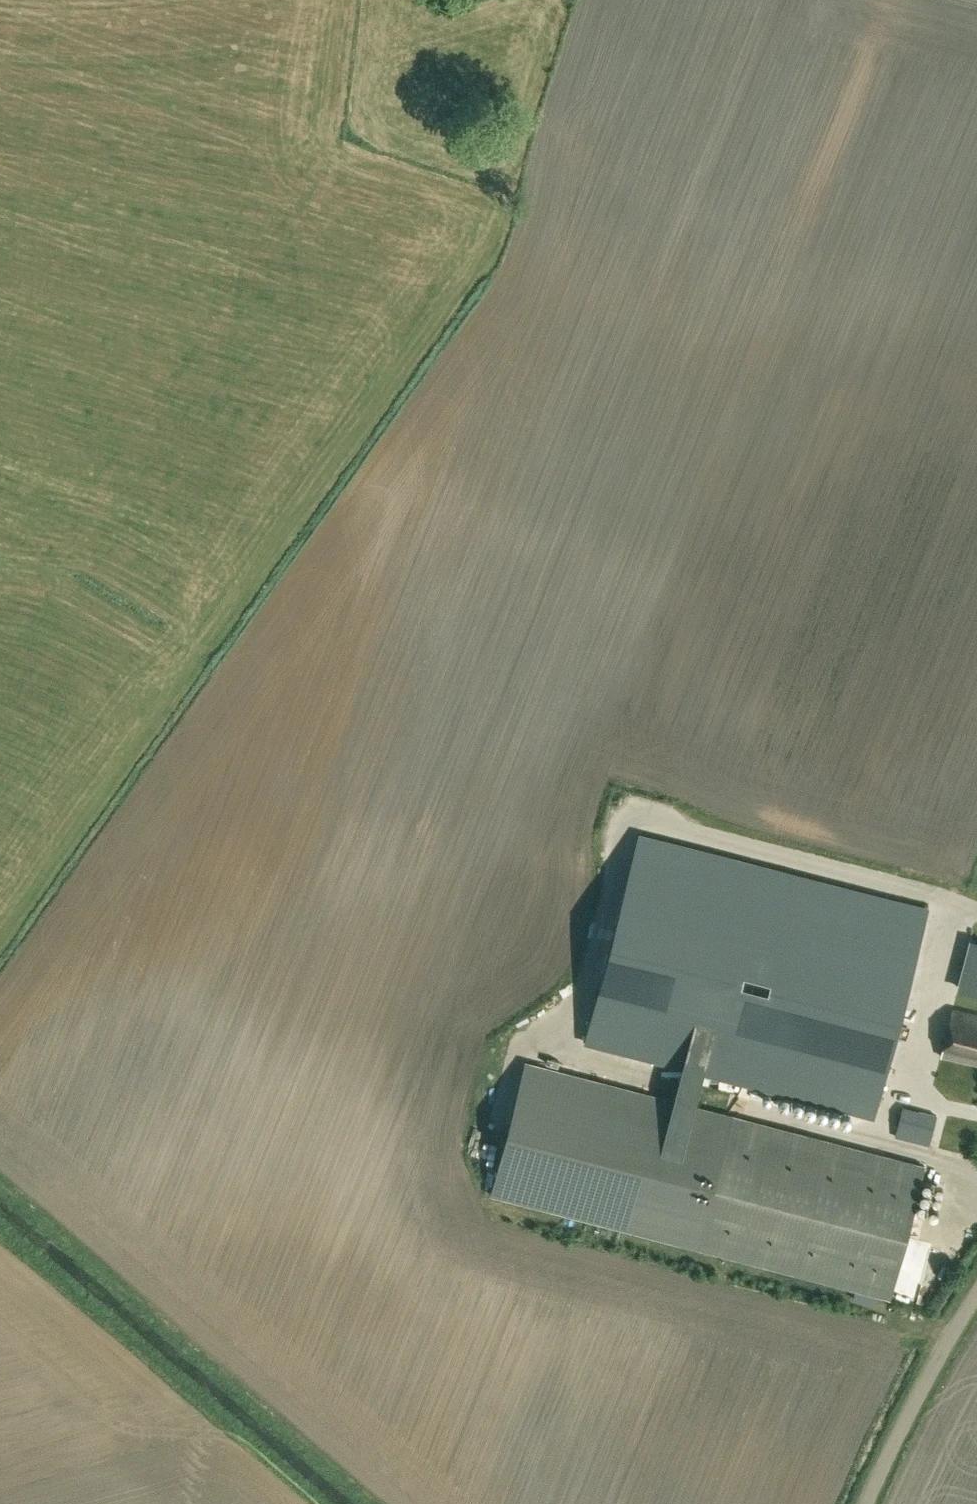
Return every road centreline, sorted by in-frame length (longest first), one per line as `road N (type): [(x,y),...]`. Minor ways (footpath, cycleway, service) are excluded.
road 1 (unclassified): [(867,1503),(976,1293)]

